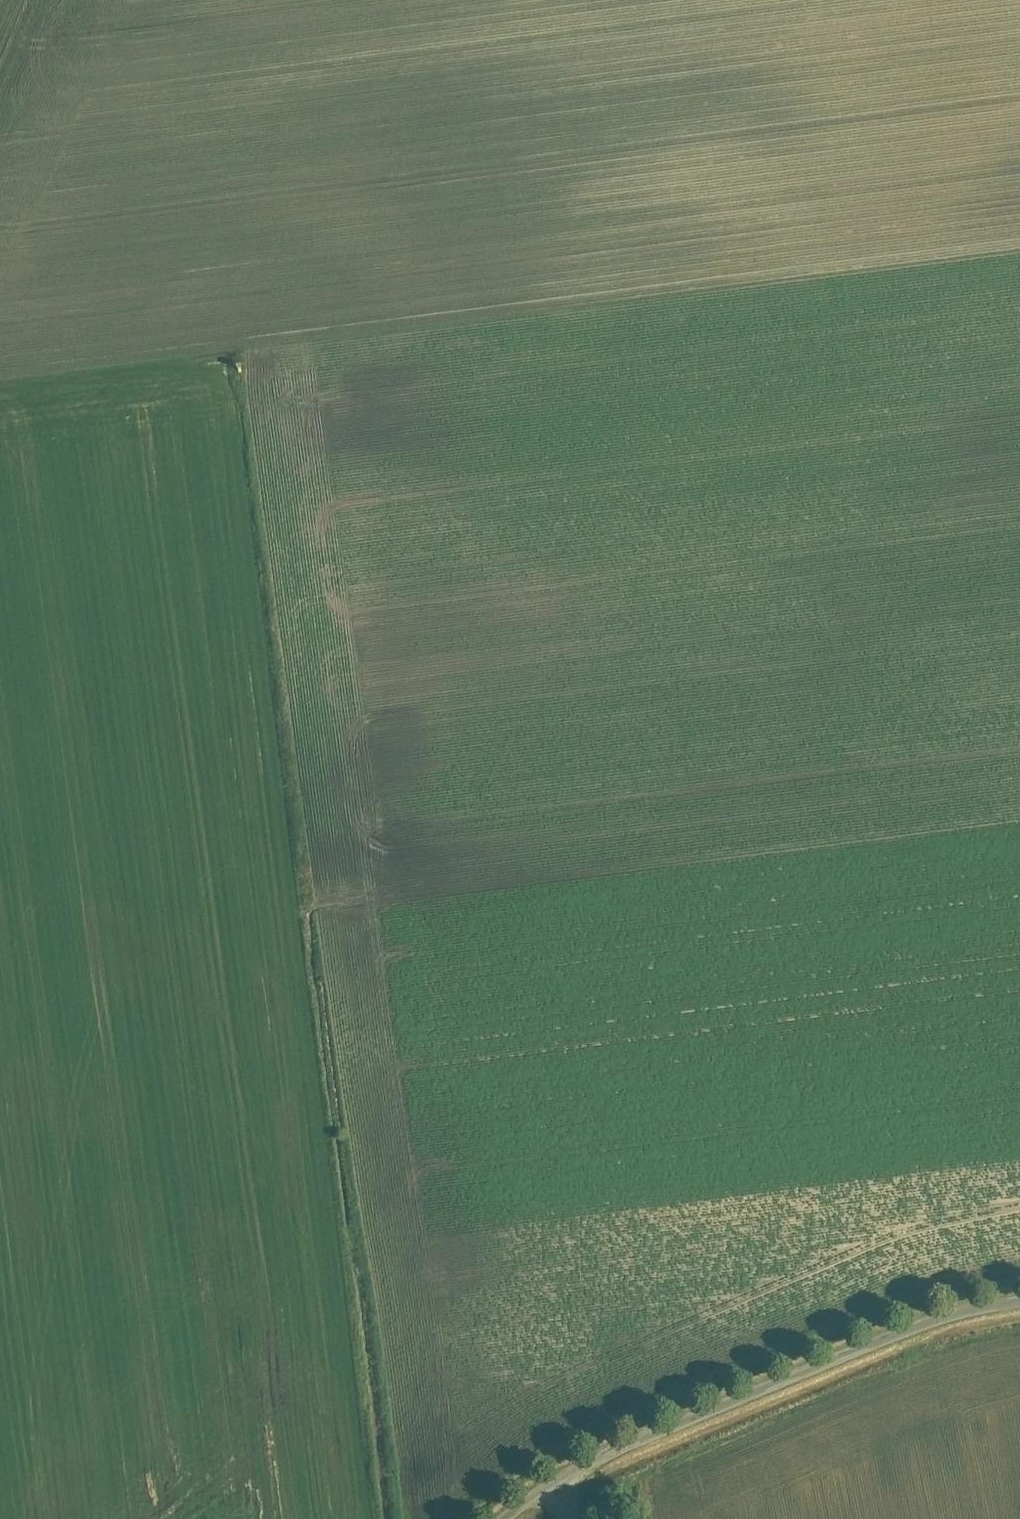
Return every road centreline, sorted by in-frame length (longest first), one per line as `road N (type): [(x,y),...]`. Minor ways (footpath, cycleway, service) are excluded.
road 1 (unclassified): [(1019,1296),(976,1302),(557,1481),(509,1518)]

